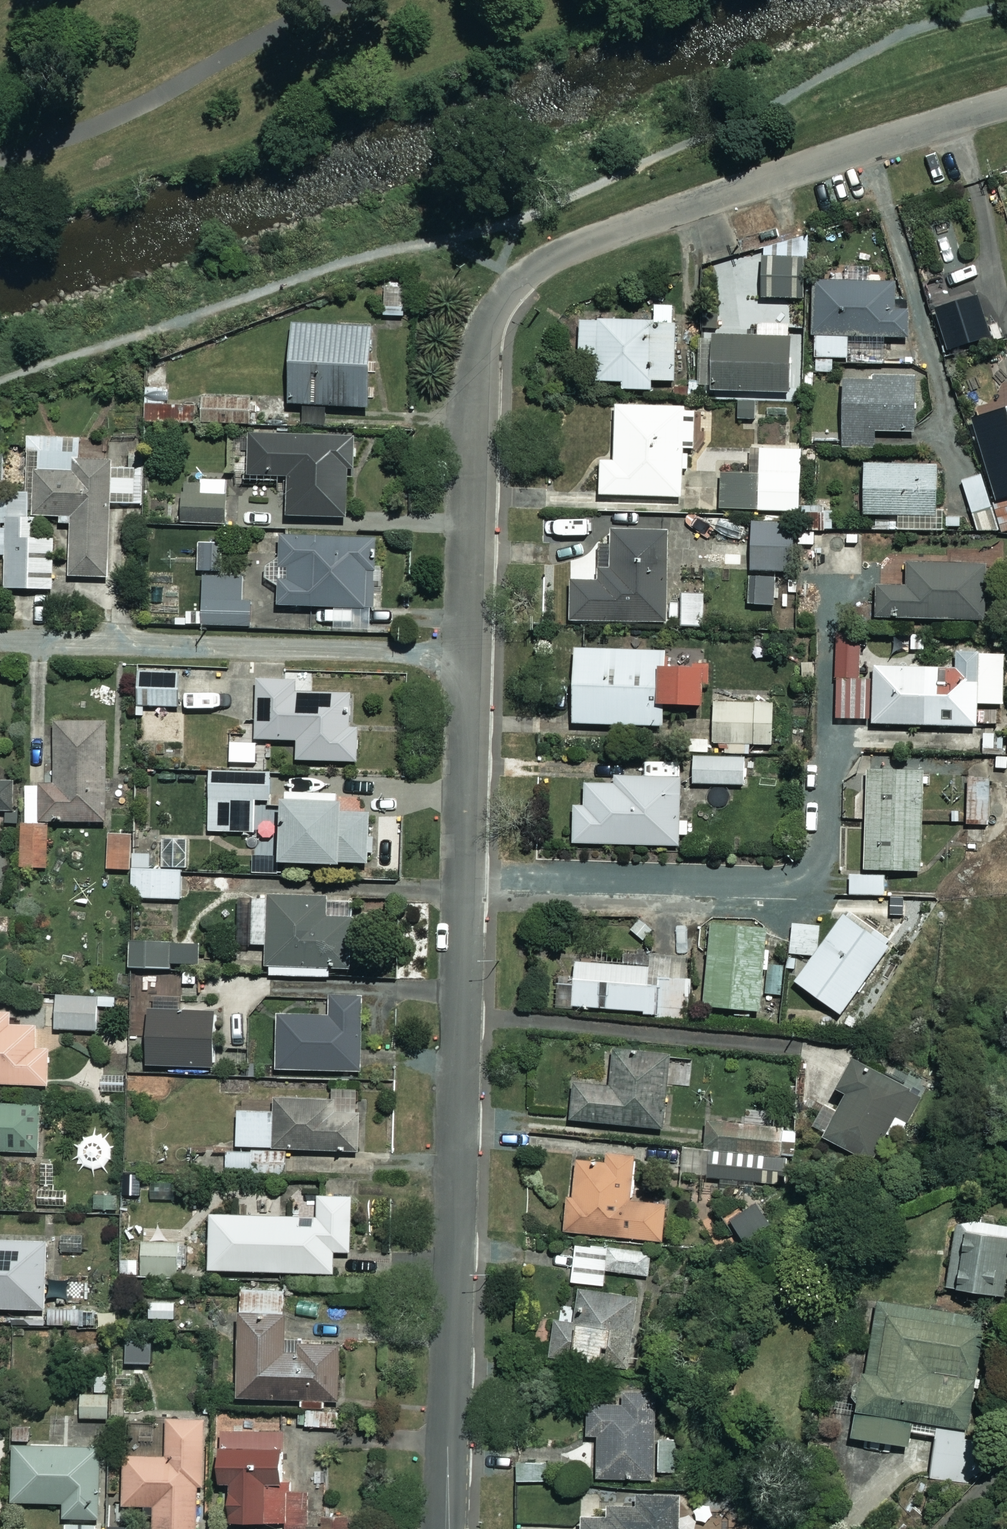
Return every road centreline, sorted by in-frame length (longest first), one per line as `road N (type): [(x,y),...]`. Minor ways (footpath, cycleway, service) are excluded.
road 1 (residential): [(449,1528),(481,378),(491,324),(526,277),(599,236),(1006,105)]

